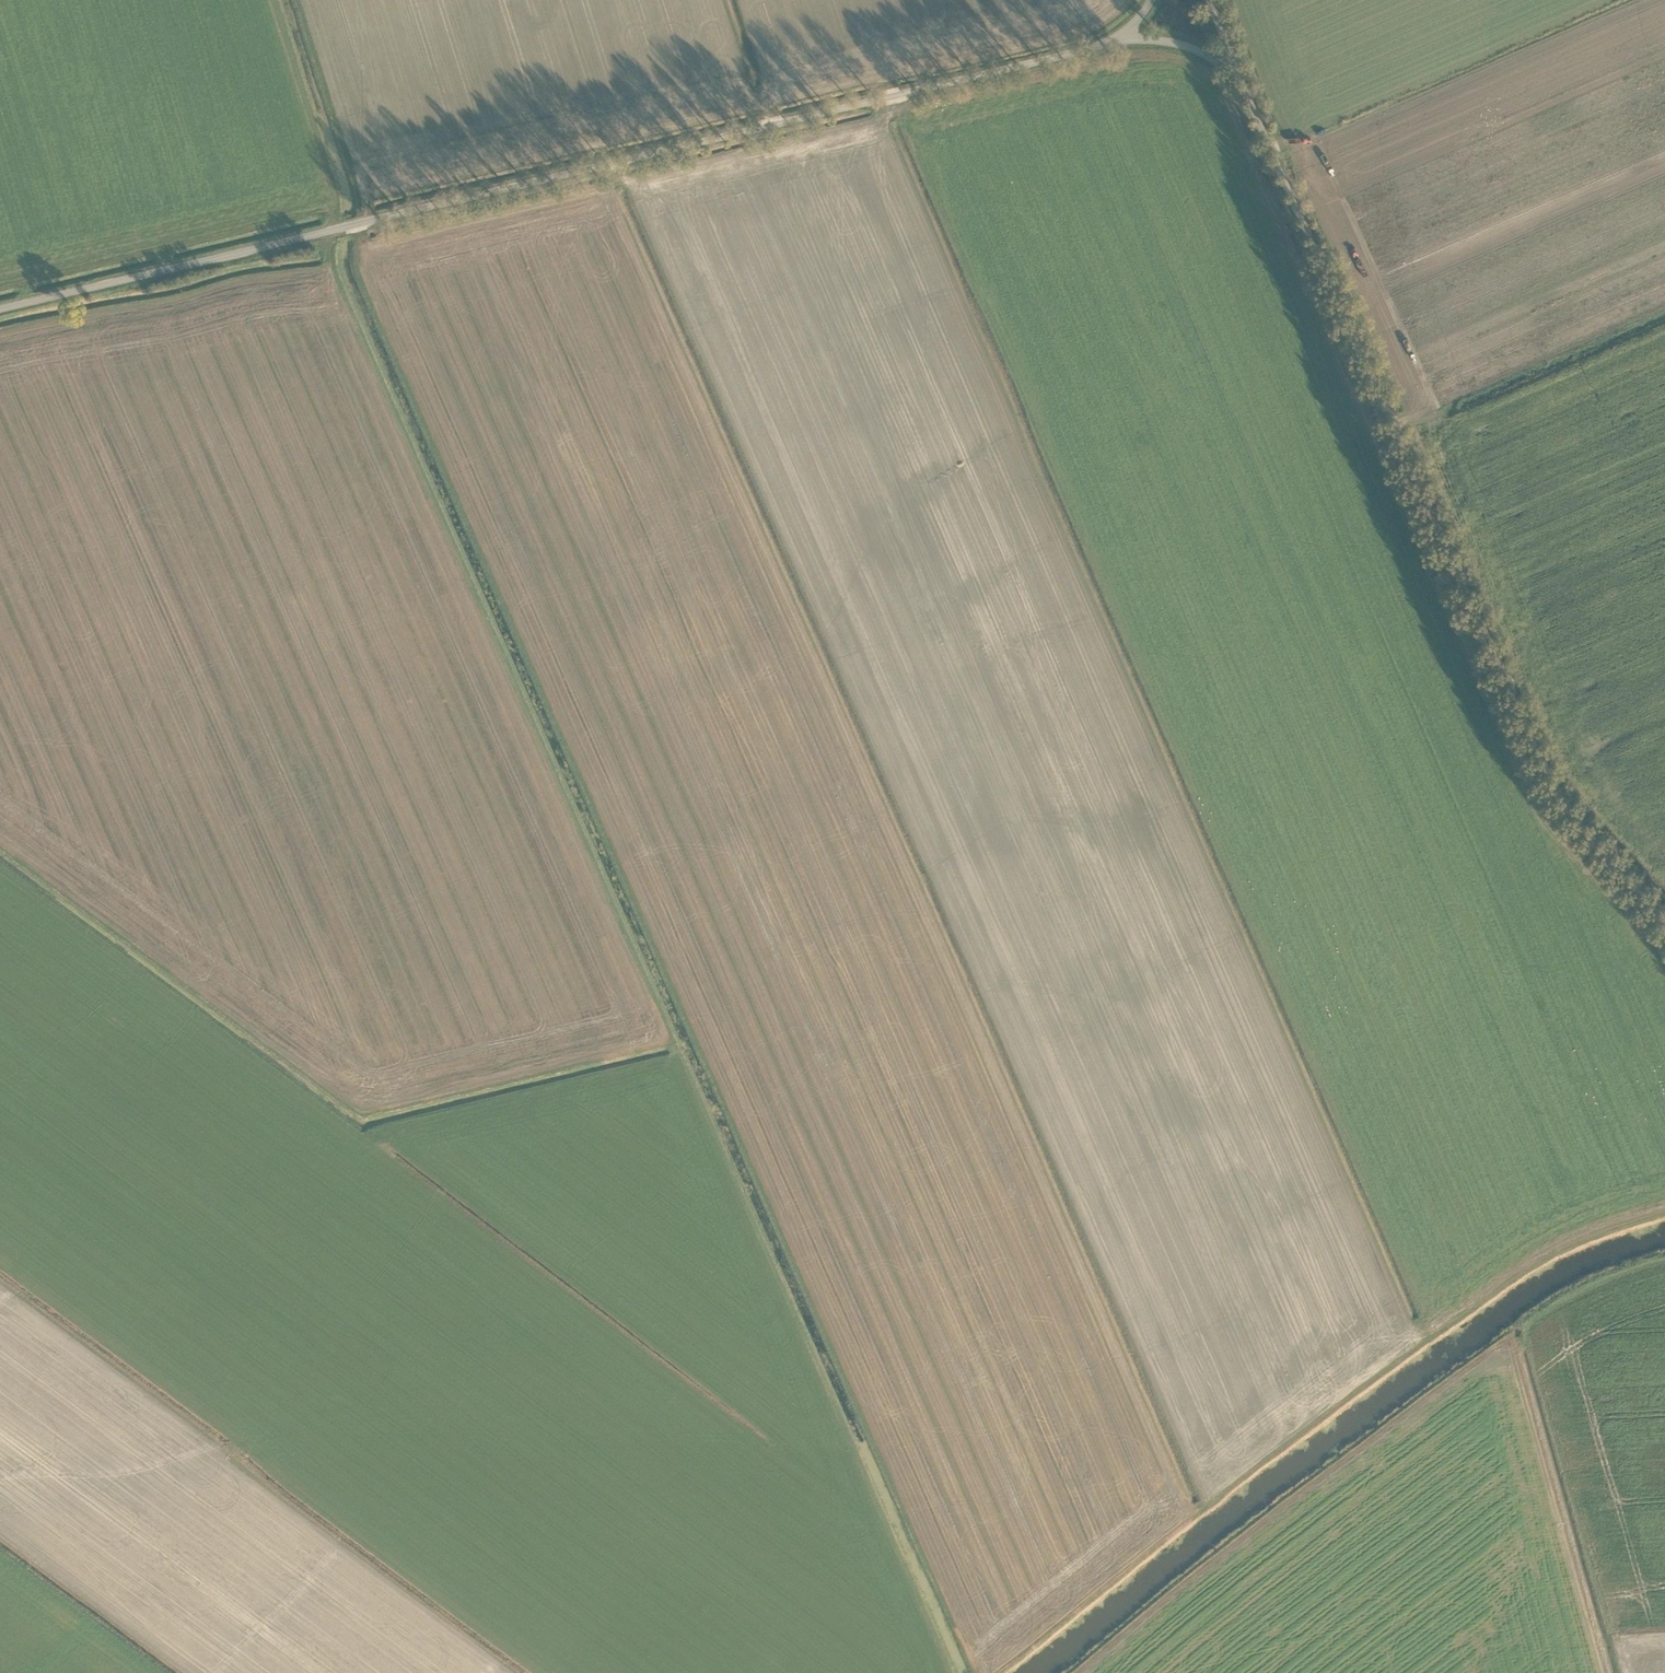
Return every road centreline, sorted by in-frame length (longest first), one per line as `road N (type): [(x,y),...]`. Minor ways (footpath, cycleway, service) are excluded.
road 1 (tertiary): [(0,310),(1116,41)]
road 2 (tertiary): [(1664,922),(1580,827),(1542,763),(1235,73)]
road 3 (tertiary): [(1116,41),(1171,42),(1235,73)]

